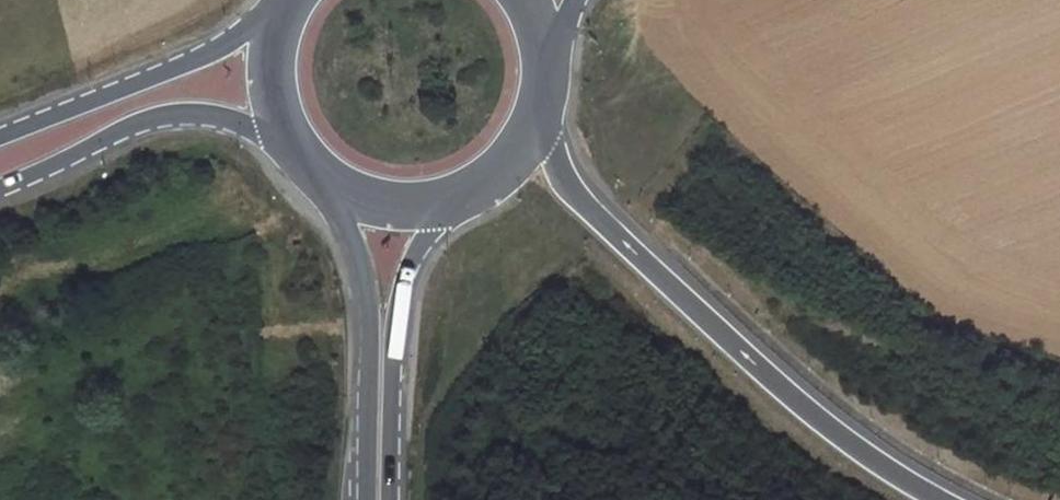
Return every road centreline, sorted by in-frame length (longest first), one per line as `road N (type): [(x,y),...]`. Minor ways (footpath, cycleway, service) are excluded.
road 1 (motorway): [(941,499),(812,413),(612,236),(575,194),(535,123)]
road 2 (tertiary): [(322,176),(358,247),(371,337),(368,491)]
road 3 (tertiary): [(395,499),(396,337),(410,274),(453,199)]
road 4 (secondary): [(0,195),(167,118),(203,115),(285,132)]
road 5 (secondary): [(276,27),(0,140)]
road 6 (secondary): [(322,176),(384,204),(453,199)]

